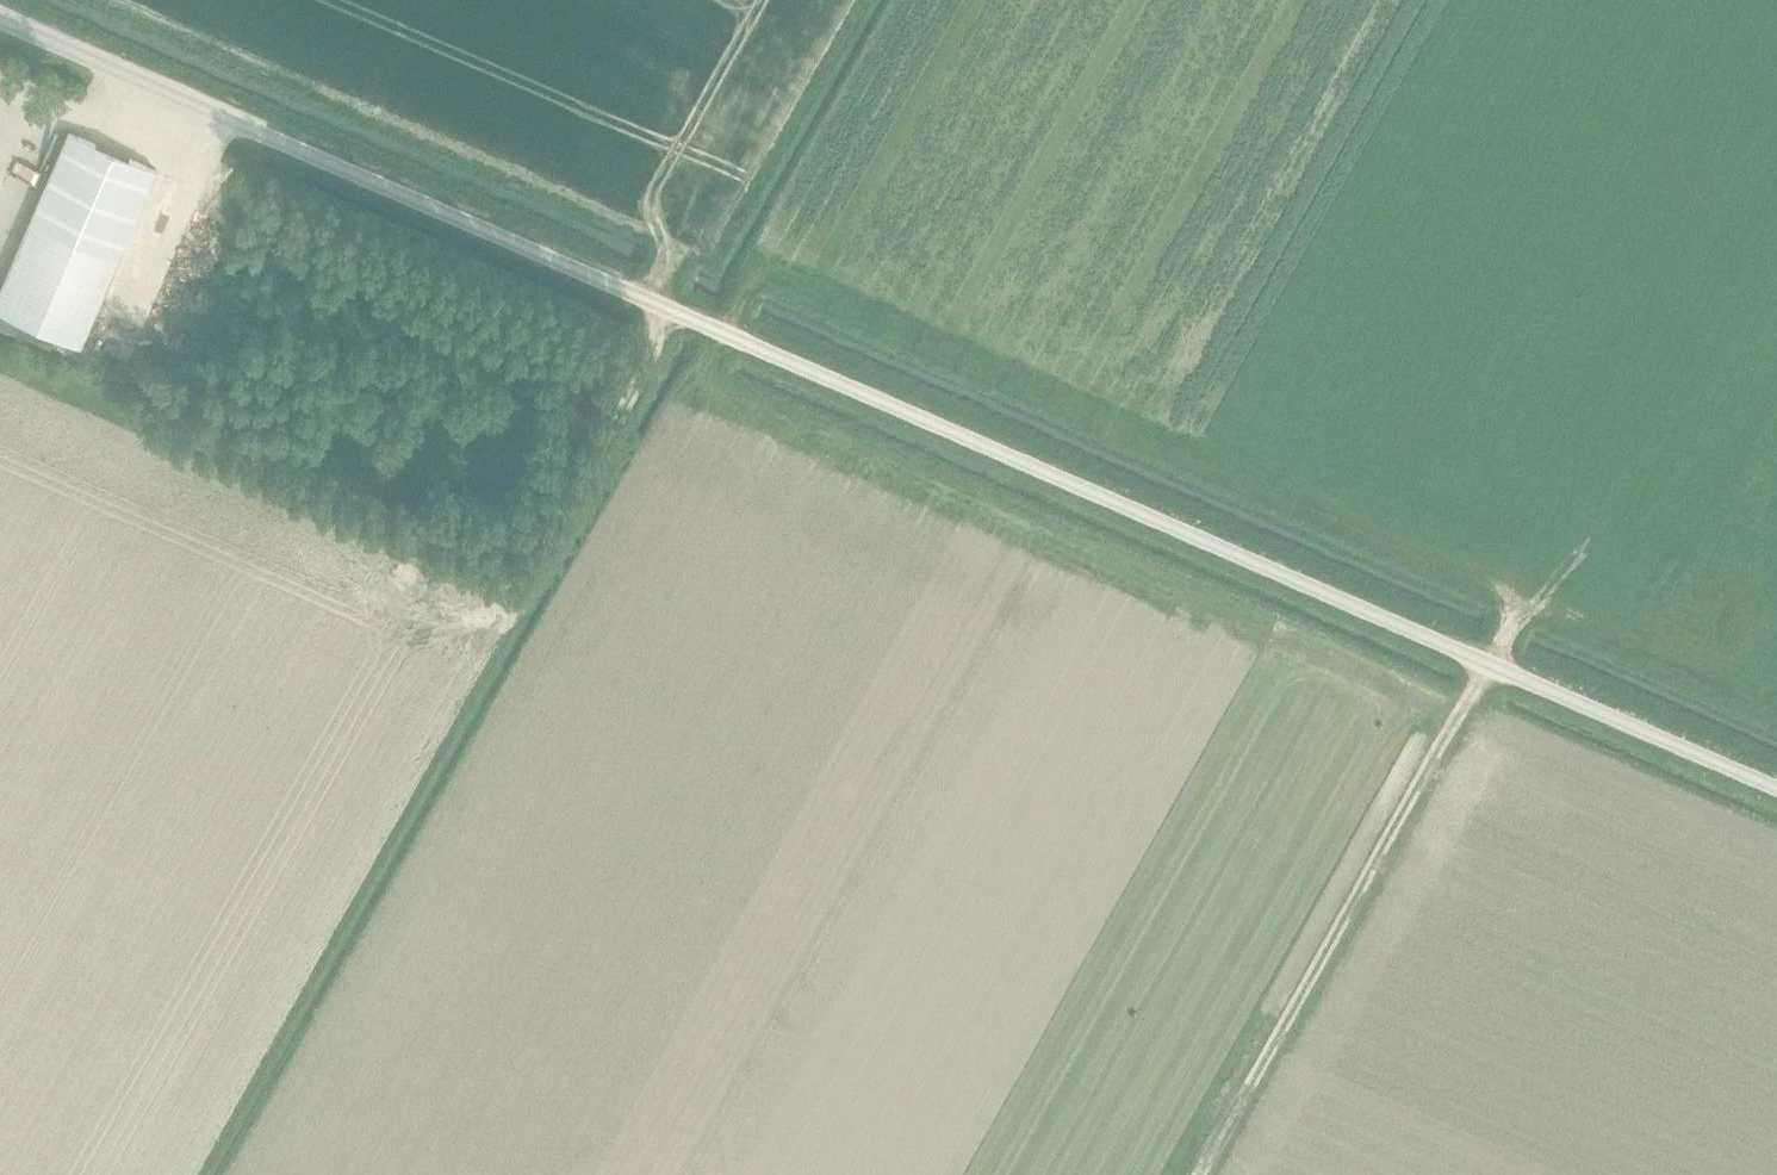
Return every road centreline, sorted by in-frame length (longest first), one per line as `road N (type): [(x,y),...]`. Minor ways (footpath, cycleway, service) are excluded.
road 1 (unclassified): [(1776,793),(0,15)]

